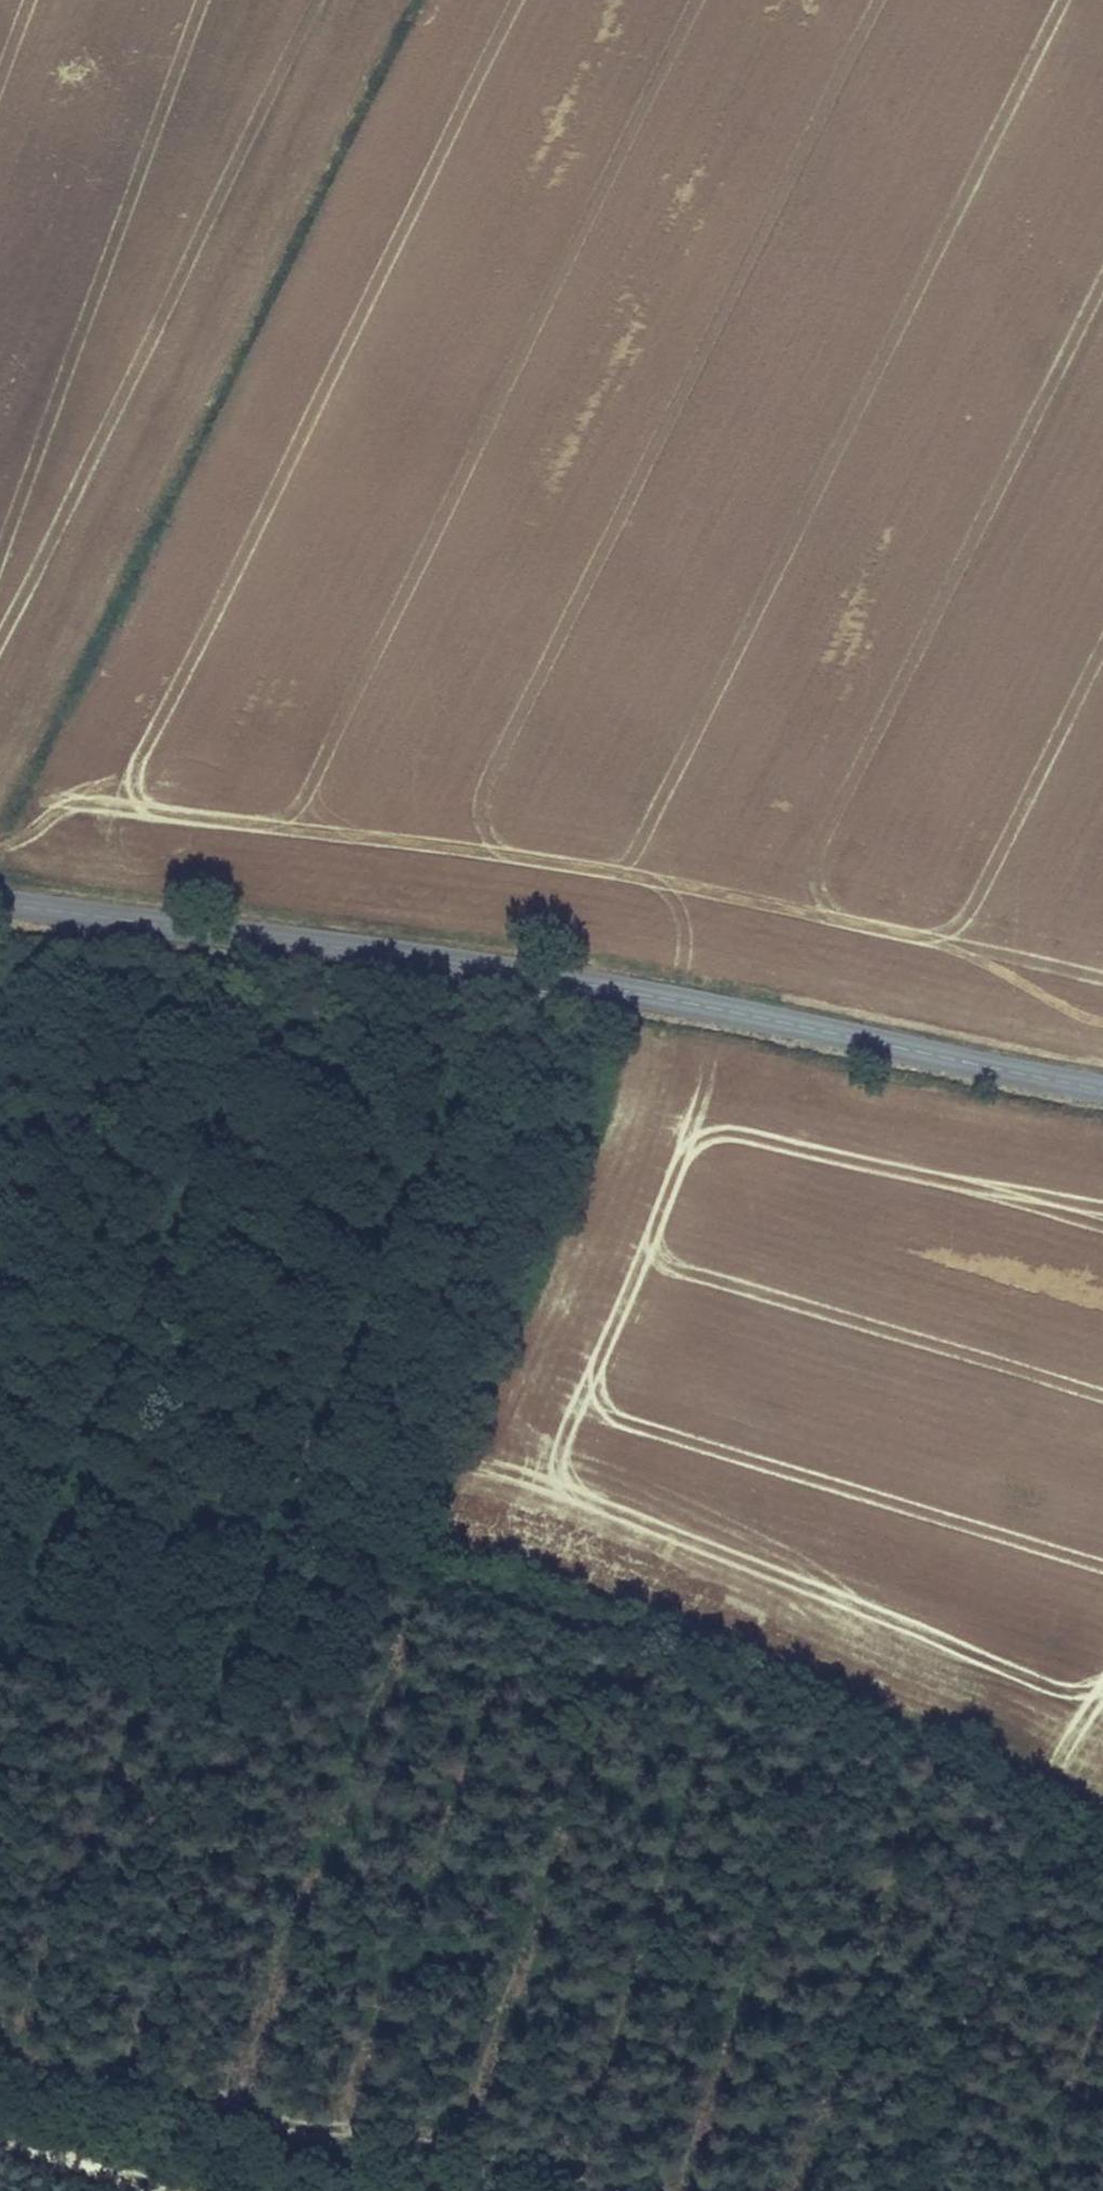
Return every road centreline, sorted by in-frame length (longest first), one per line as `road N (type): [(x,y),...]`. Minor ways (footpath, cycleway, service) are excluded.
road 1 (tertiary): [(0,898),(667,994),(1102,1087)]
road 2 (track): [(166,2190),(0,2138)]

